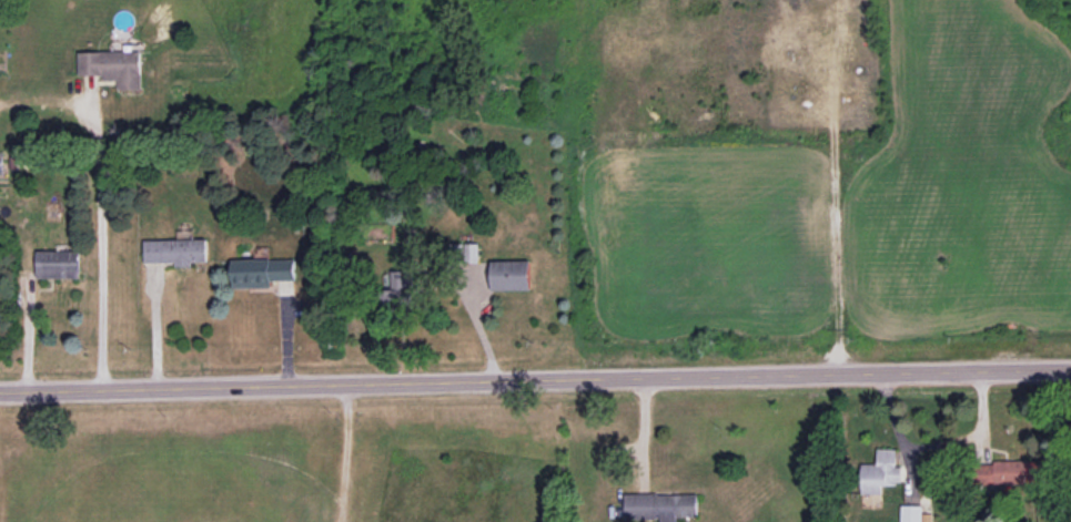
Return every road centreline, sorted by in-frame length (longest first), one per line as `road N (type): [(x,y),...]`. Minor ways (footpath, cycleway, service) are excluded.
road 1 (tertiary): [(1070,363),(0,400)]

